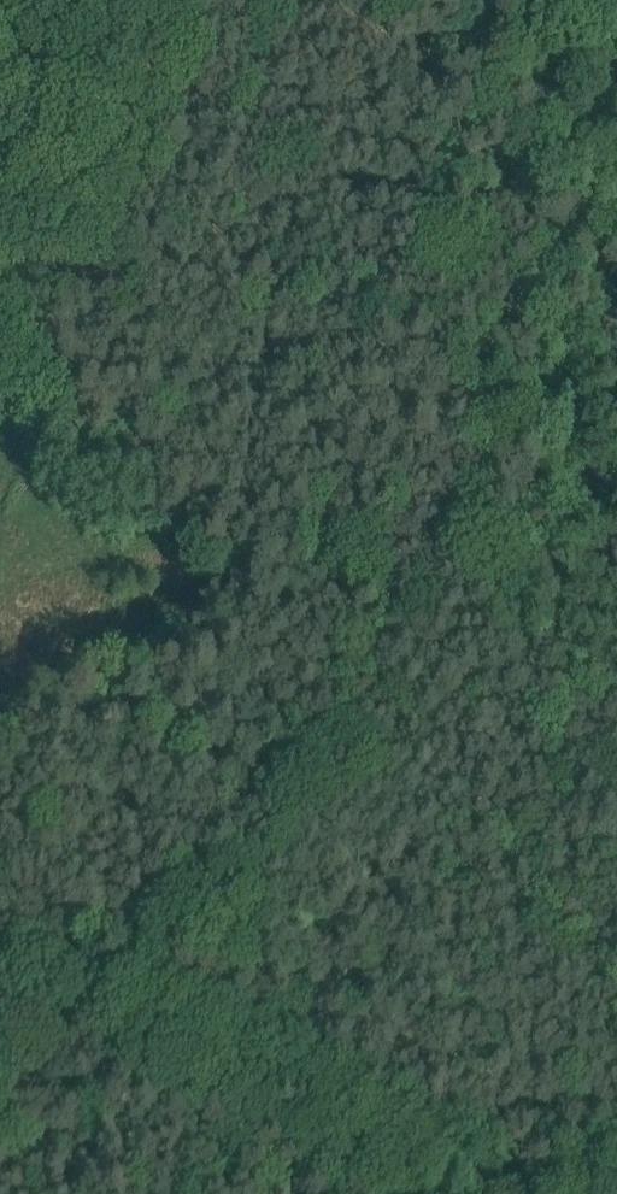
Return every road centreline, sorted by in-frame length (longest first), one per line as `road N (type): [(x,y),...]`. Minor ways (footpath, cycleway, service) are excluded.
road 1 (track): [(82,0),(0,206)]
road 2 (track): [(0,973),(118,1025)]

